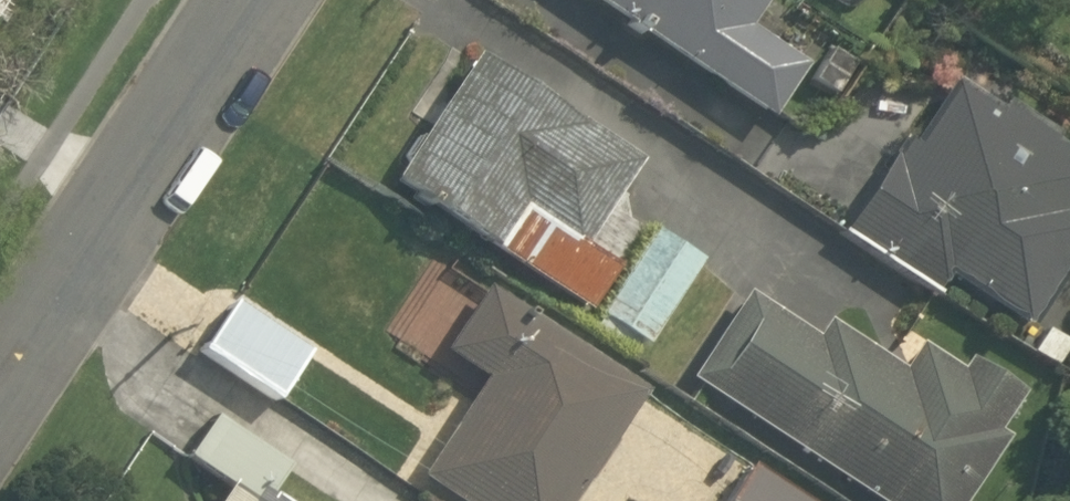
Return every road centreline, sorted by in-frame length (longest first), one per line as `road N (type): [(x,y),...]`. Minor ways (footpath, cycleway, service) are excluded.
road 1 (unclassified): [(0,396),(262,0)]

